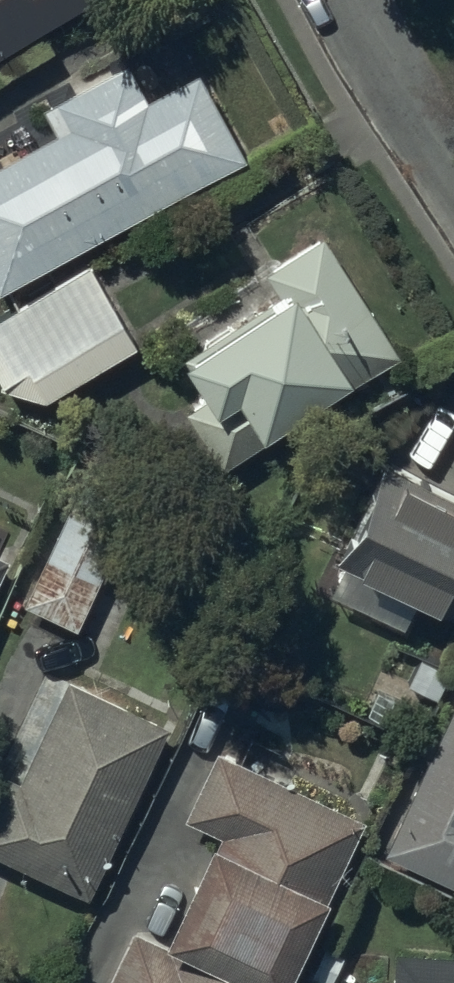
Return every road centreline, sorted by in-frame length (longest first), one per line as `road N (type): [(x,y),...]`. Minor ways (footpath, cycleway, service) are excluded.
road 1 (residential): [(453,150),(370,0)]

